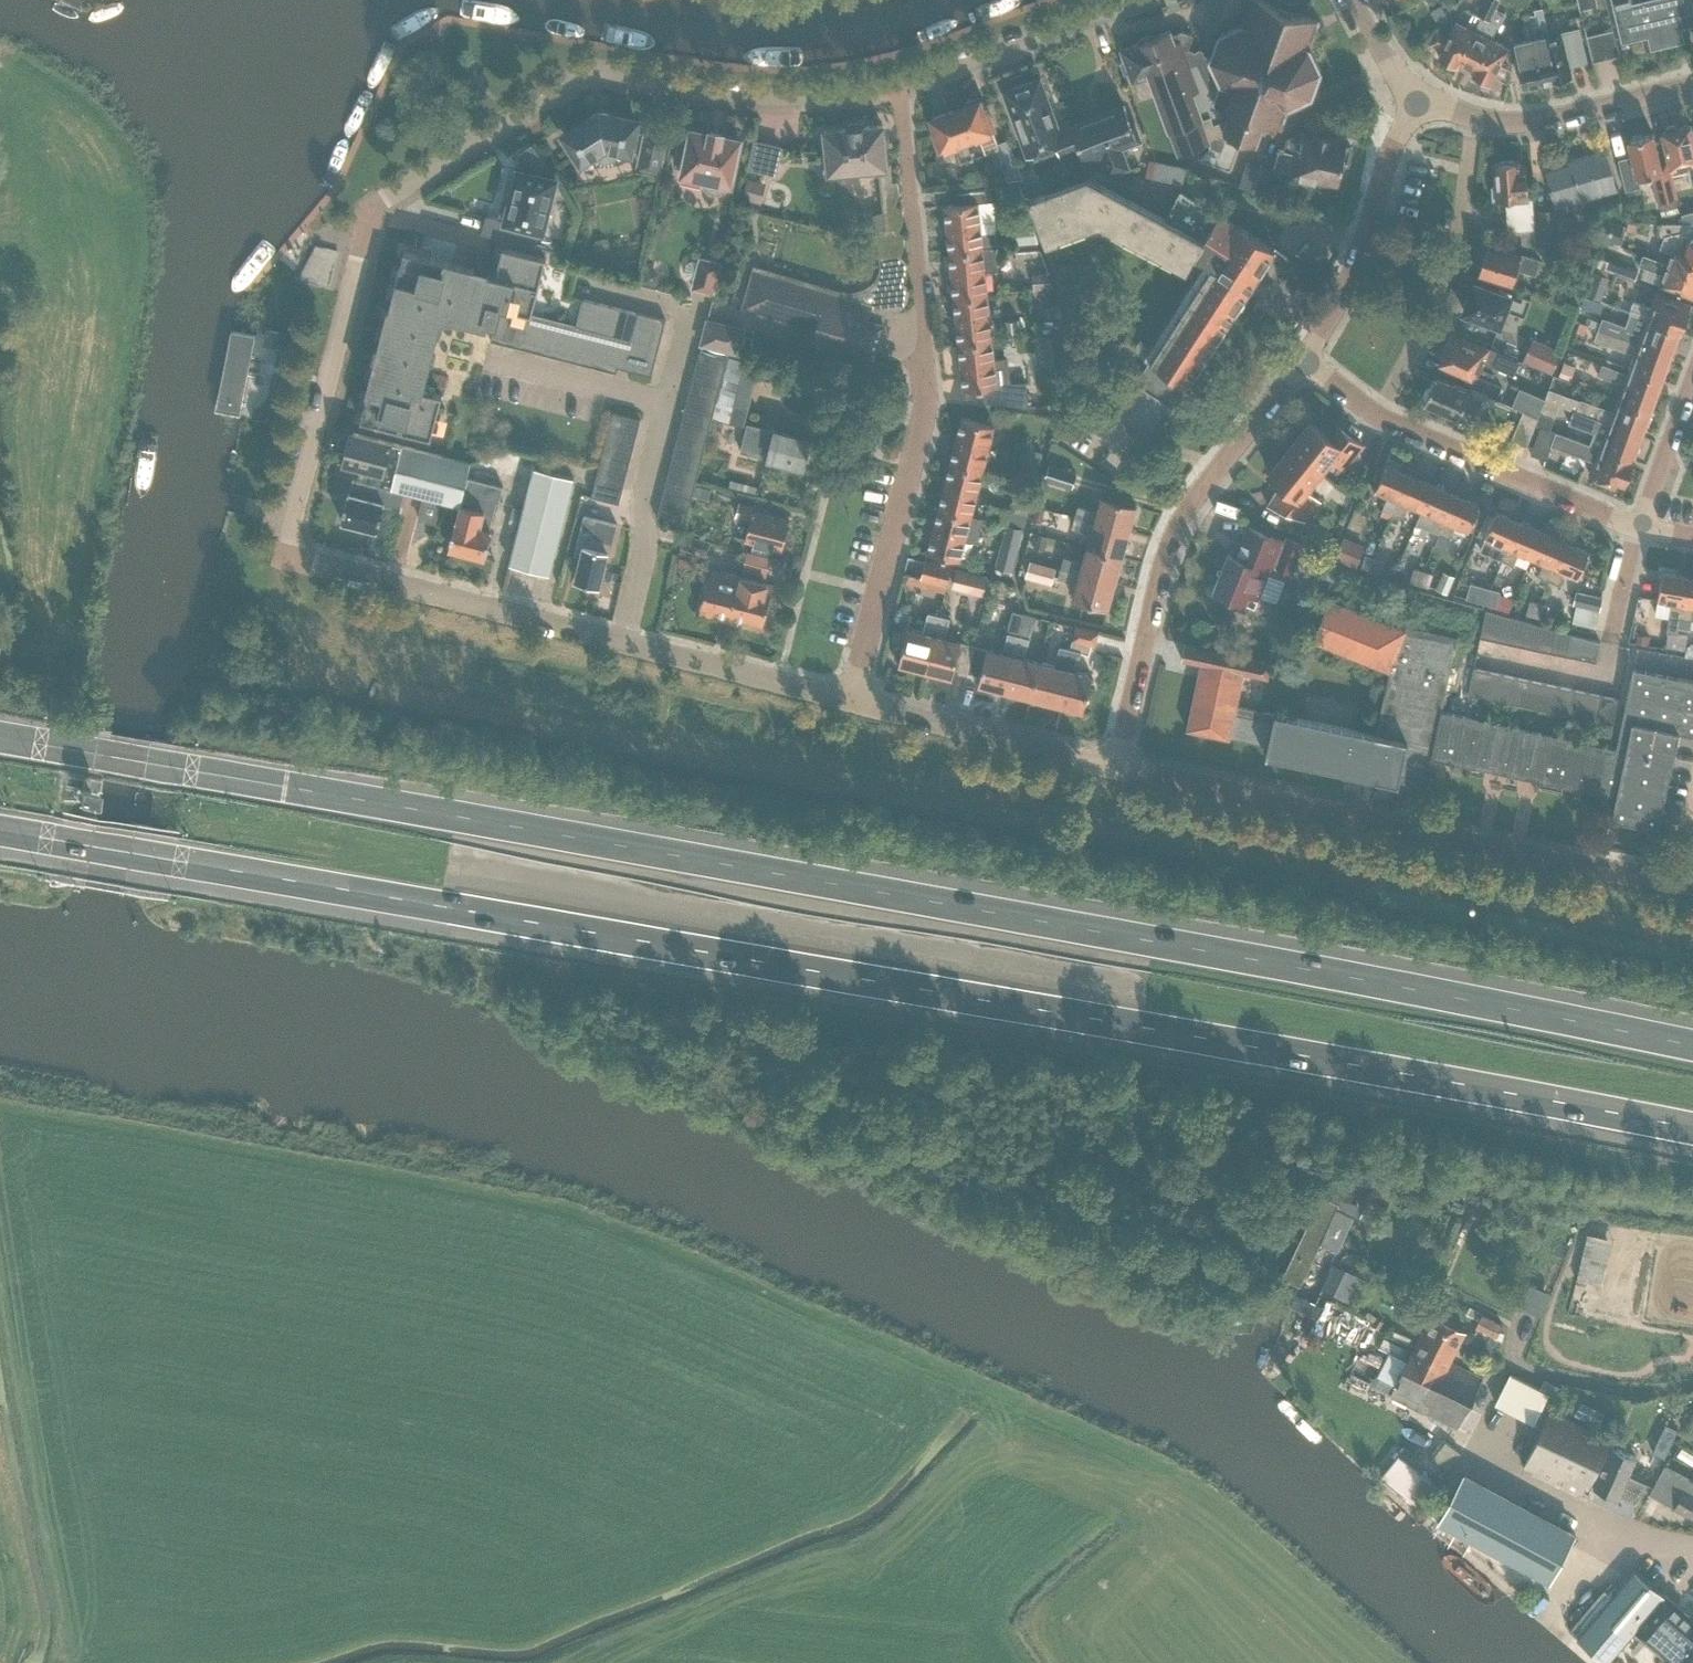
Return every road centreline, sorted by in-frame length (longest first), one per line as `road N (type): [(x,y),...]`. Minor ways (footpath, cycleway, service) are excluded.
road 1 (motorway): [(1692,1046),(1493,1003),(0,738)]
road 2 (motorway): [(0,831),(1692,1137)]
road 3 (residential): [(848,702),(284,556),(359,229),(371,212),(587,76),(781,104),(842,103),(899,86)]
road 4 (residential): [(848,702),(921,428),(925,383),(899,86)]
road 5 (residential): [(1692,883),(1116,767)]
road 6 (residential): [(1116,767),(1165,565),(1184,520),(1306,363)]
road 7 (residential): [(1377,416),(1444,279),(1477,121)]
road 8 (residential): [(1306,363),(1357,278),(1396,141),(1418,100)]
road 9 (residential): [(1639,528),(1377,416)]
road 10 (residential): [(1116,767),(848,702)]
road 11 (residential): [(899,86),(1137,0)]
road 12 (unclassified): [(1692,1547),(1601,1531),(1475,1462)]
road 13 (residential): [(1692,85),(1543,124),(1477,121)]
road 14 (residential): [(1639,528),(1692,381)]

